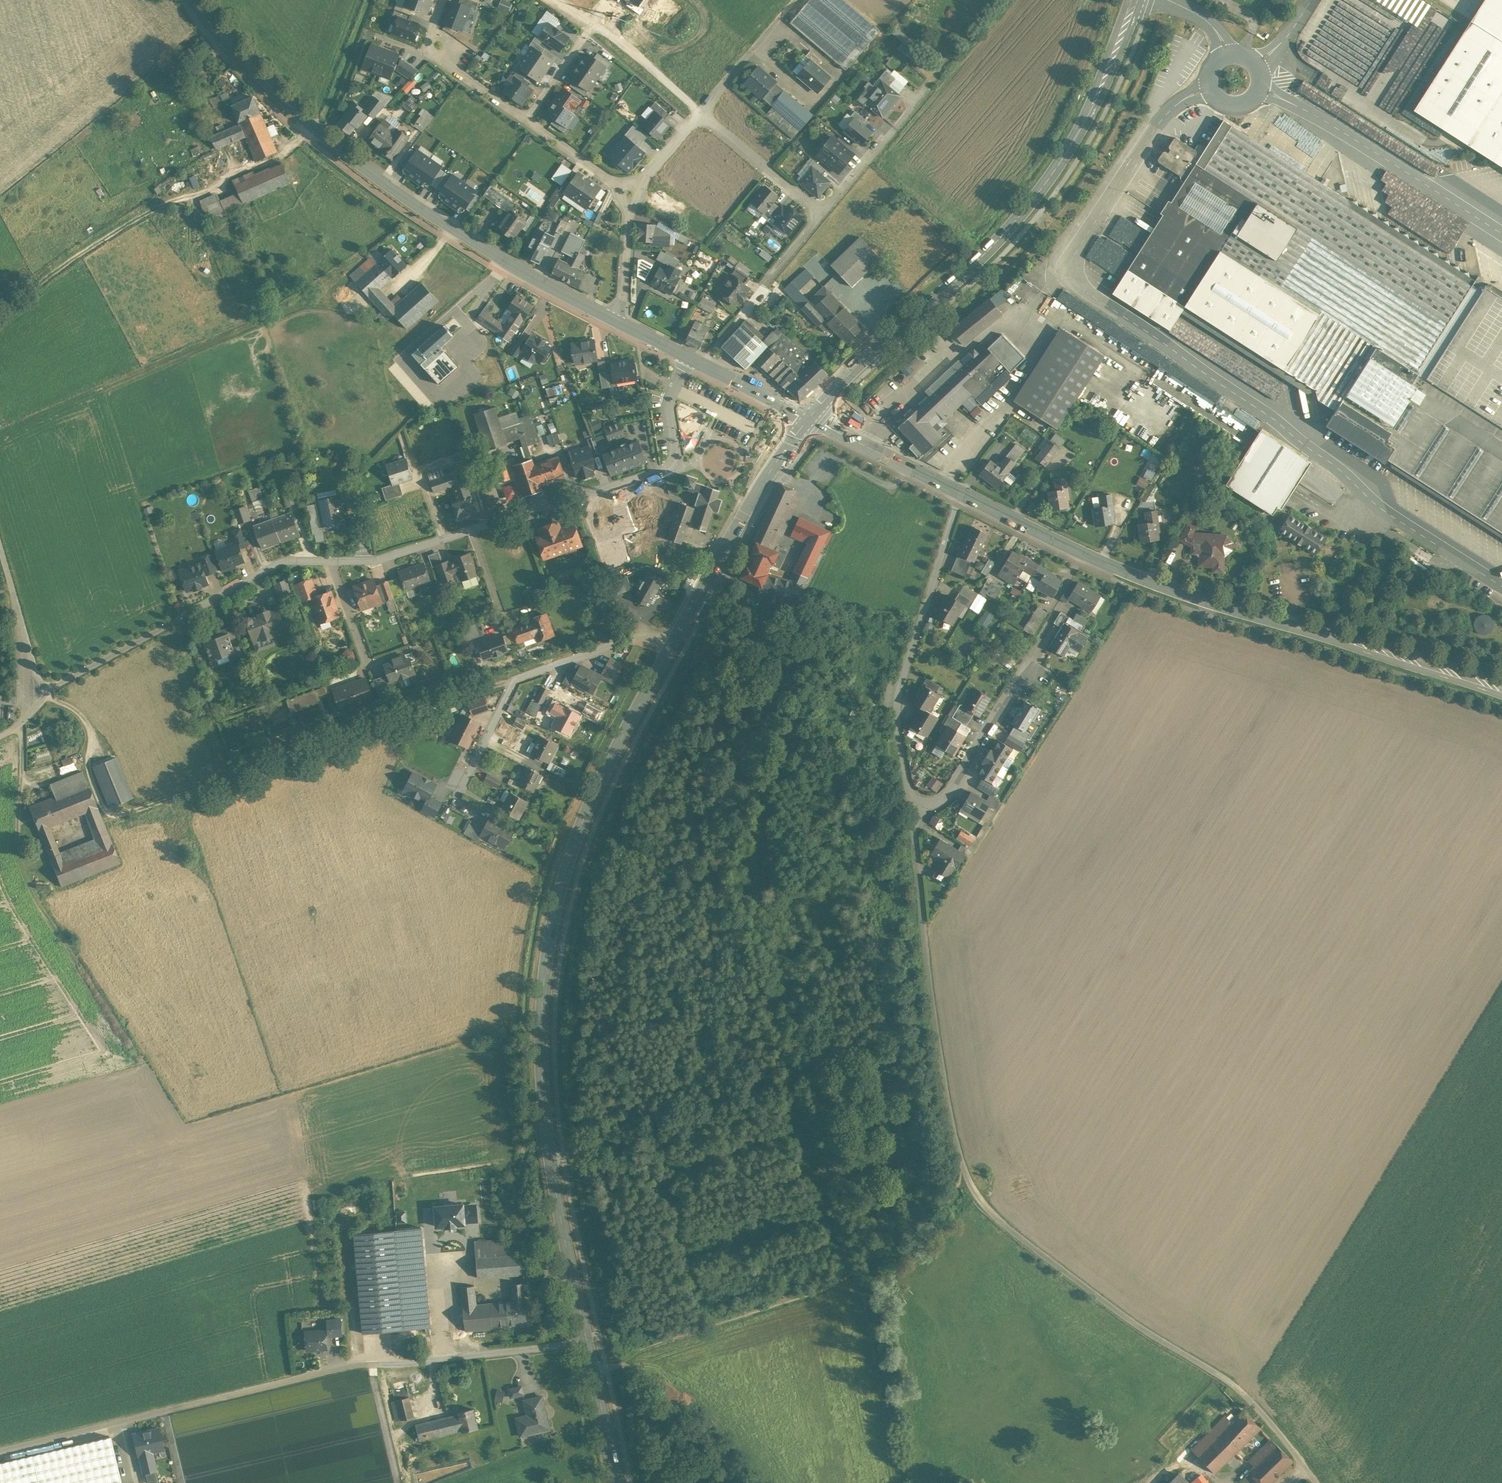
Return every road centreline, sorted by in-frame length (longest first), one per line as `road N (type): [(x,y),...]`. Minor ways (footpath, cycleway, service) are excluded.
road 1 (secondary): [(681,633),(593,805),(564,887),(551,961),(553,1136),(620,1482)]
road 2 (unclassified): [(920,894),(948,1112),(977,1196),(1143,1331),(1231,1382),(1316,1482)]
road 3 (residential): [(686,355),(667,406),(672,466),(379,559),(283,561),(178,618)]
road 4 (track): [(0,1453),(369,1364),(594,1340)]
road 5 (tertiary): [(1501,689),(1172,589),(962,494)]
road 6 (secondary): [(620,322),(454,230),(336,146),(195,0)]
road 7 (secondary): [(1136,0),(1097,98),(1047,182),(988,250),(809,416)]
road 8 (track): [(0,316),(81,254),(184,197),(288,155),(317,129)]
road 9 (residential): [(962,494),(908,660),(899,713),(912,810)]
road 10 (residential): [(681,633),(641,633),(513,679),(462,784)]
road 11 (secondary): [(809,416),(744,513),(681,633)]
road 12 (residential): [(912,810),(957,786),(1011,691),(1032,671)]
road 13 (tertiary): [(962,494),(809,416)]
road 14 (residential): [(824,213),(930,89)]
road 15 (residential): [(701,113),(824,213)]
road 16 (unclassified): [(178,618),(45,697)]
road 17 (unclassified): [(45,697),(0,554)]
road 18 (residential): [(701,113),(593,23)]
road 19 (track): [(499,1289),(472,1278),(440,1282),(447,1358)]
road 20 (secondary): [(809,416),(686,355)]

